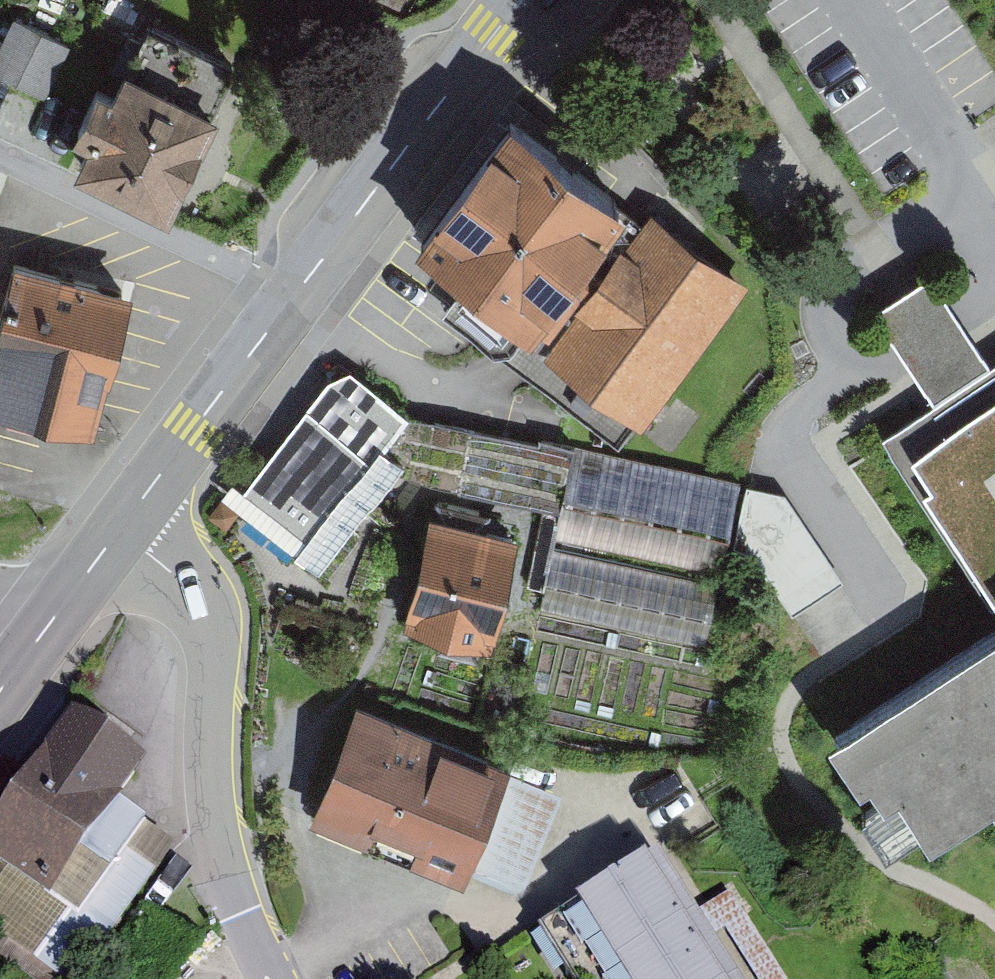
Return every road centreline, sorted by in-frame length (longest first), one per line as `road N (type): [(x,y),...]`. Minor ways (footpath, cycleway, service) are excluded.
road 1 (residential): [(116,528),(206,614),(210,807),(272,978)]
road 2 (secondary): [(520,0),(285,307)]
road 3 (residential): [(285,307),(0,165)]
road 4 (secondary): [(285,307),(116,528)]
road 5 (secondary): [(116,528),(35,640)]

